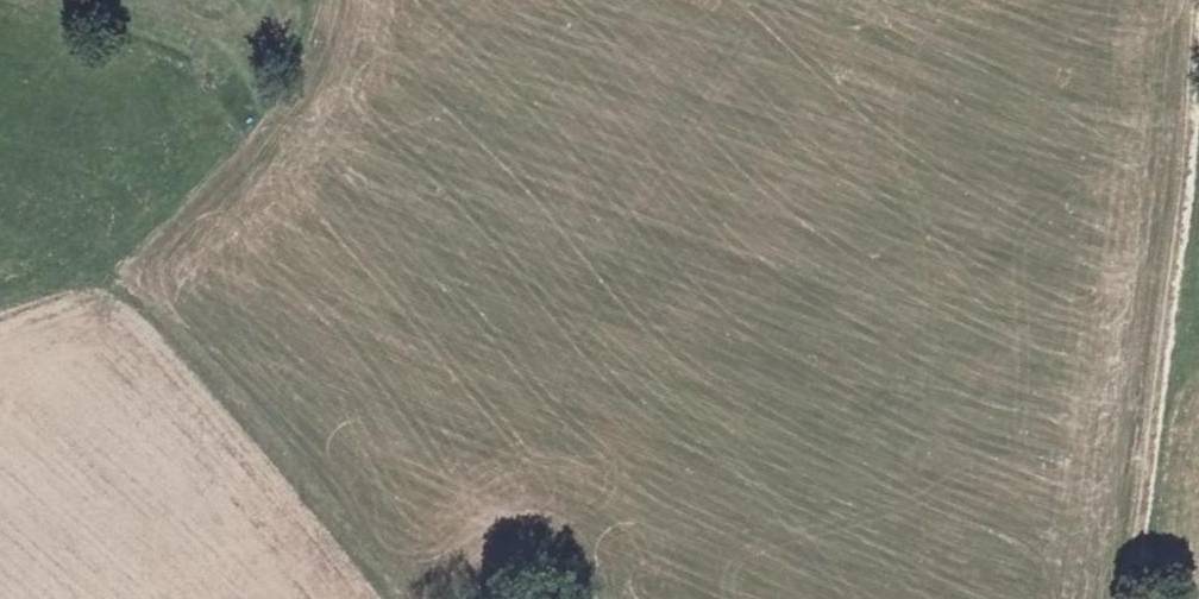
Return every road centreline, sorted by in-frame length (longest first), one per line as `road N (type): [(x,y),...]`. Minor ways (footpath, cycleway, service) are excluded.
road 1 (track): [(1124,598),(1198,19)]

